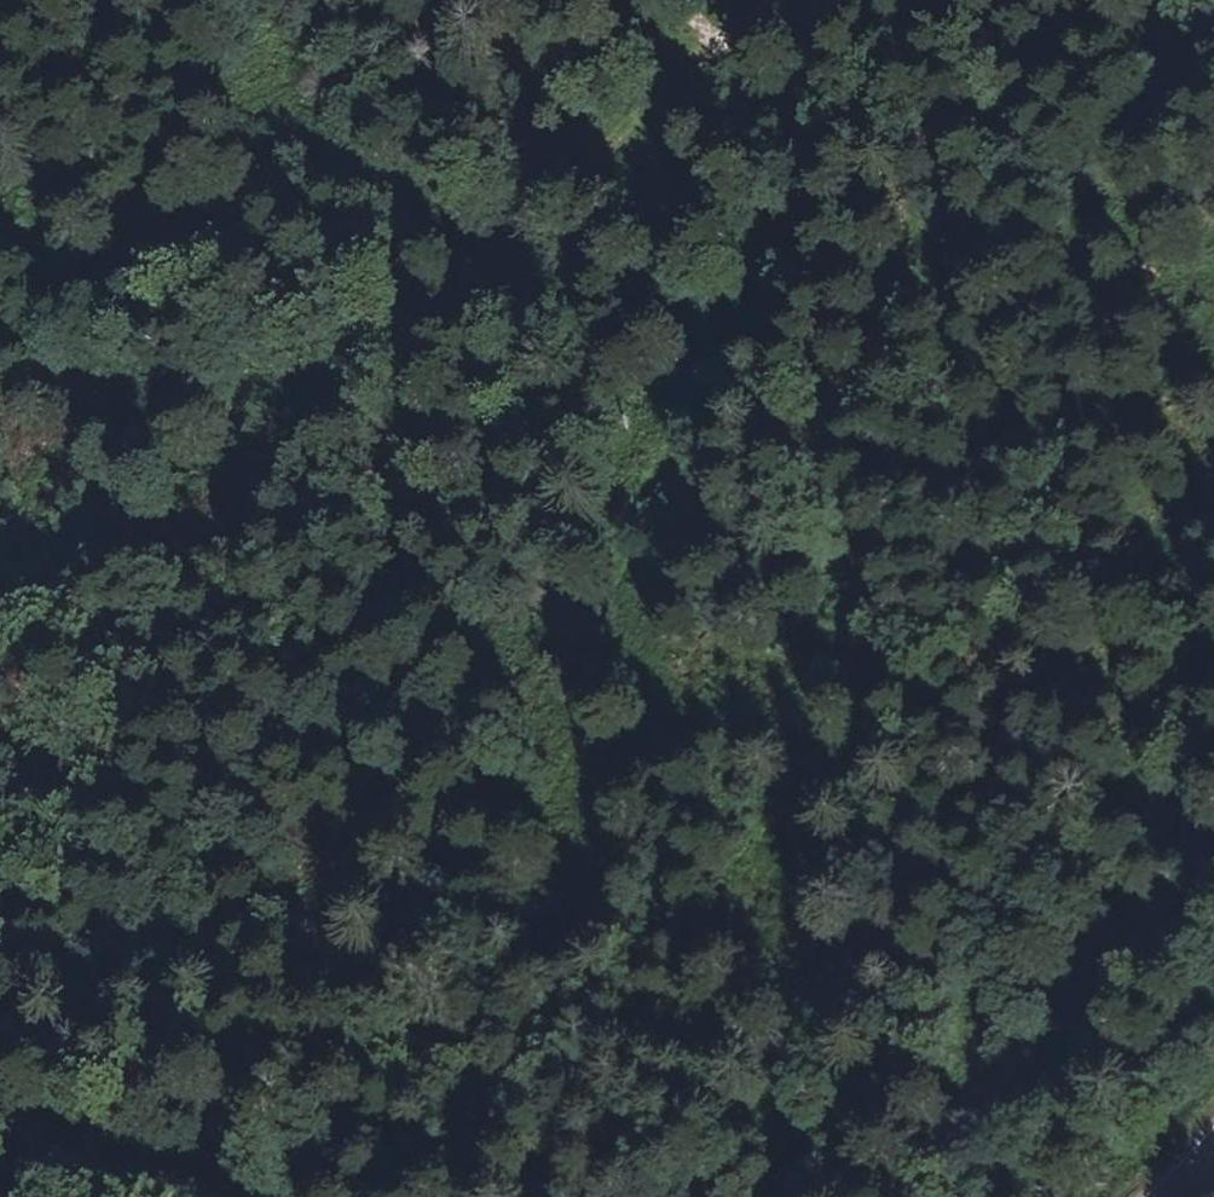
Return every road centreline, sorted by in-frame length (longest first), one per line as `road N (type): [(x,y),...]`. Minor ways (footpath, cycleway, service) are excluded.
road 1 (track): [(0,576),(227,505),(527,260),(792,0)]

